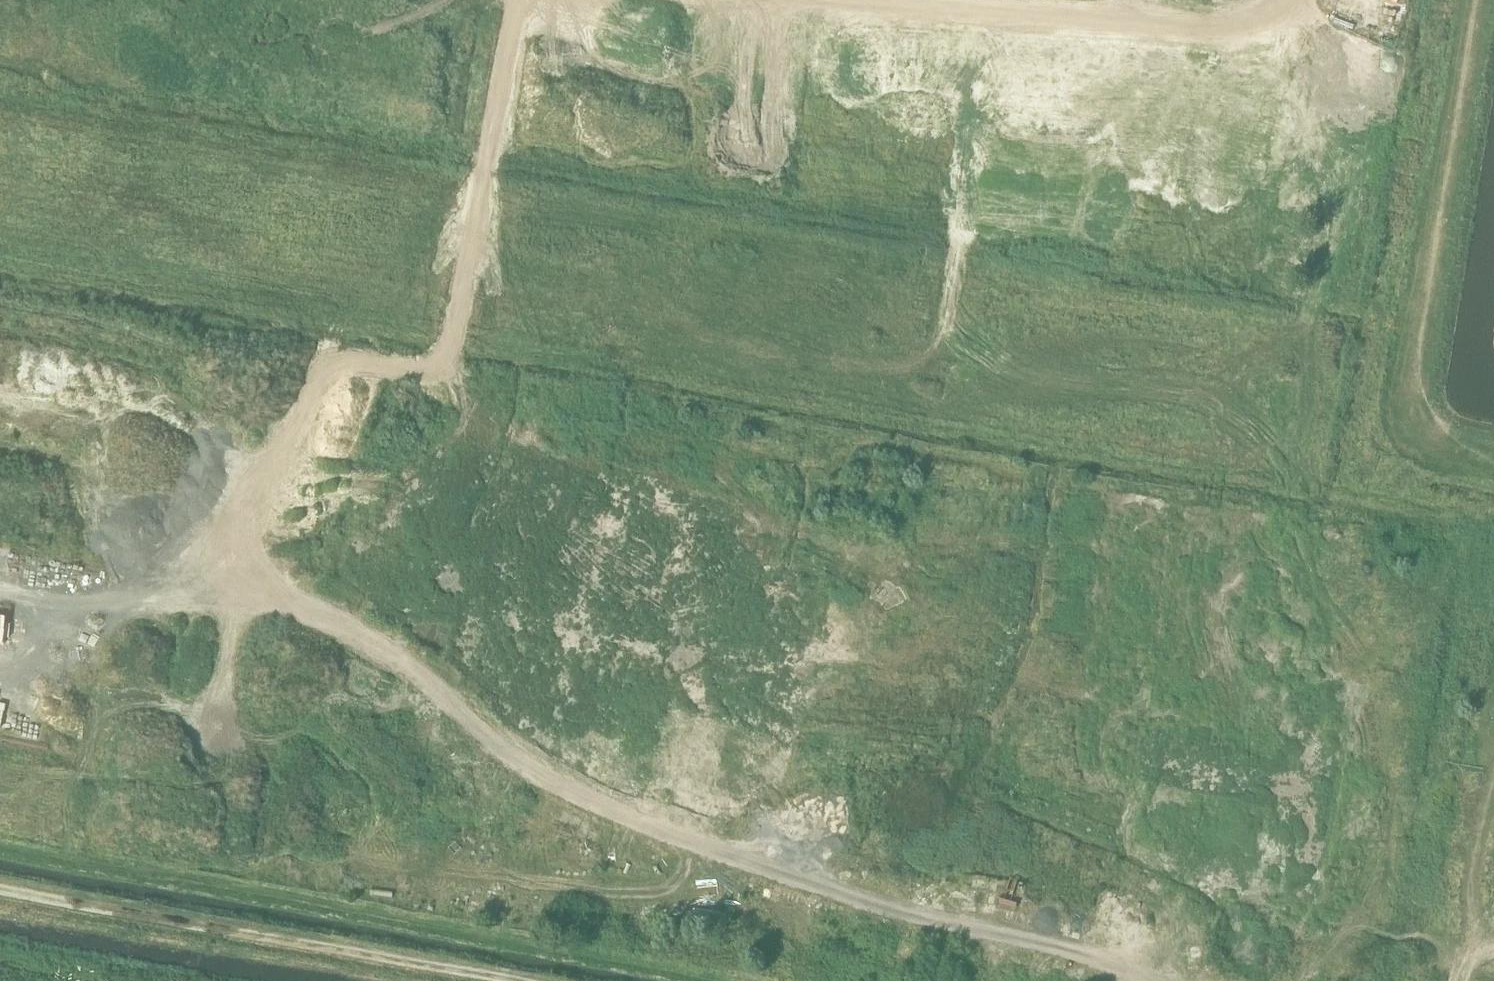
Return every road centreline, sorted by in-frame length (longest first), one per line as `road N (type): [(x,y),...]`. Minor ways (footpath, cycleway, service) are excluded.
road 1 (track): [(0,886),(509,980)]

